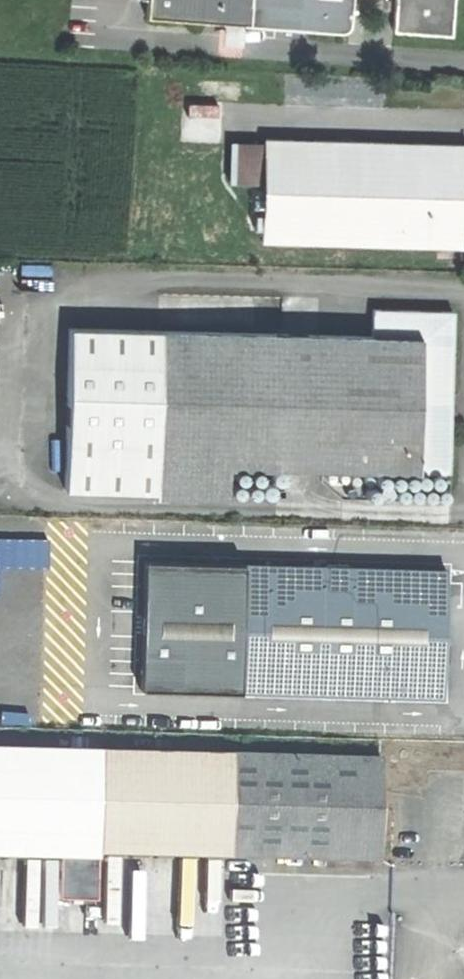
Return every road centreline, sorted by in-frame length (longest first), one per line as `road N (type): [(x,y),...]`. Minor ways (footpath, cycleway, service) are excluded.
road 1 (unknown): [(463,557),(104,543),(94,700),(459,715),(463,677)]

